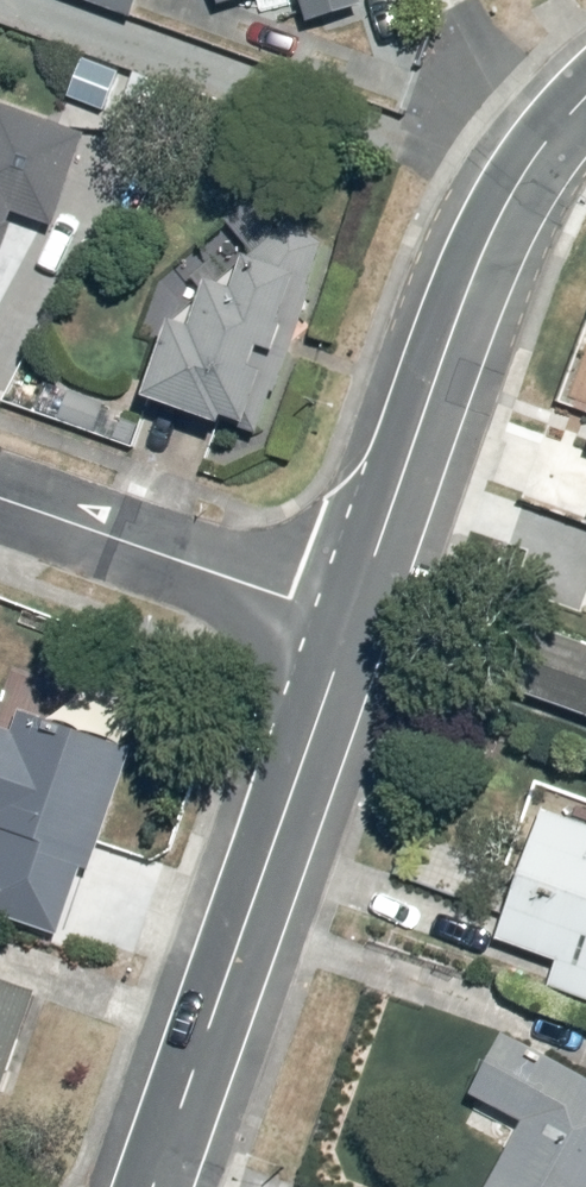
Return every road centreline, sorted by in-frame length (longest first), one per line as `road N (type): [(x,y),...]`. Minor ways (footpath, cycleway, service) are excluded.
road 1 (tertiary): [(154,1186),(352,621)]
road 2 (tertiary): [(352,621),(502,206),(544,136),(585,94)]
road 3 (residential): [(0,485),(352,621)]

